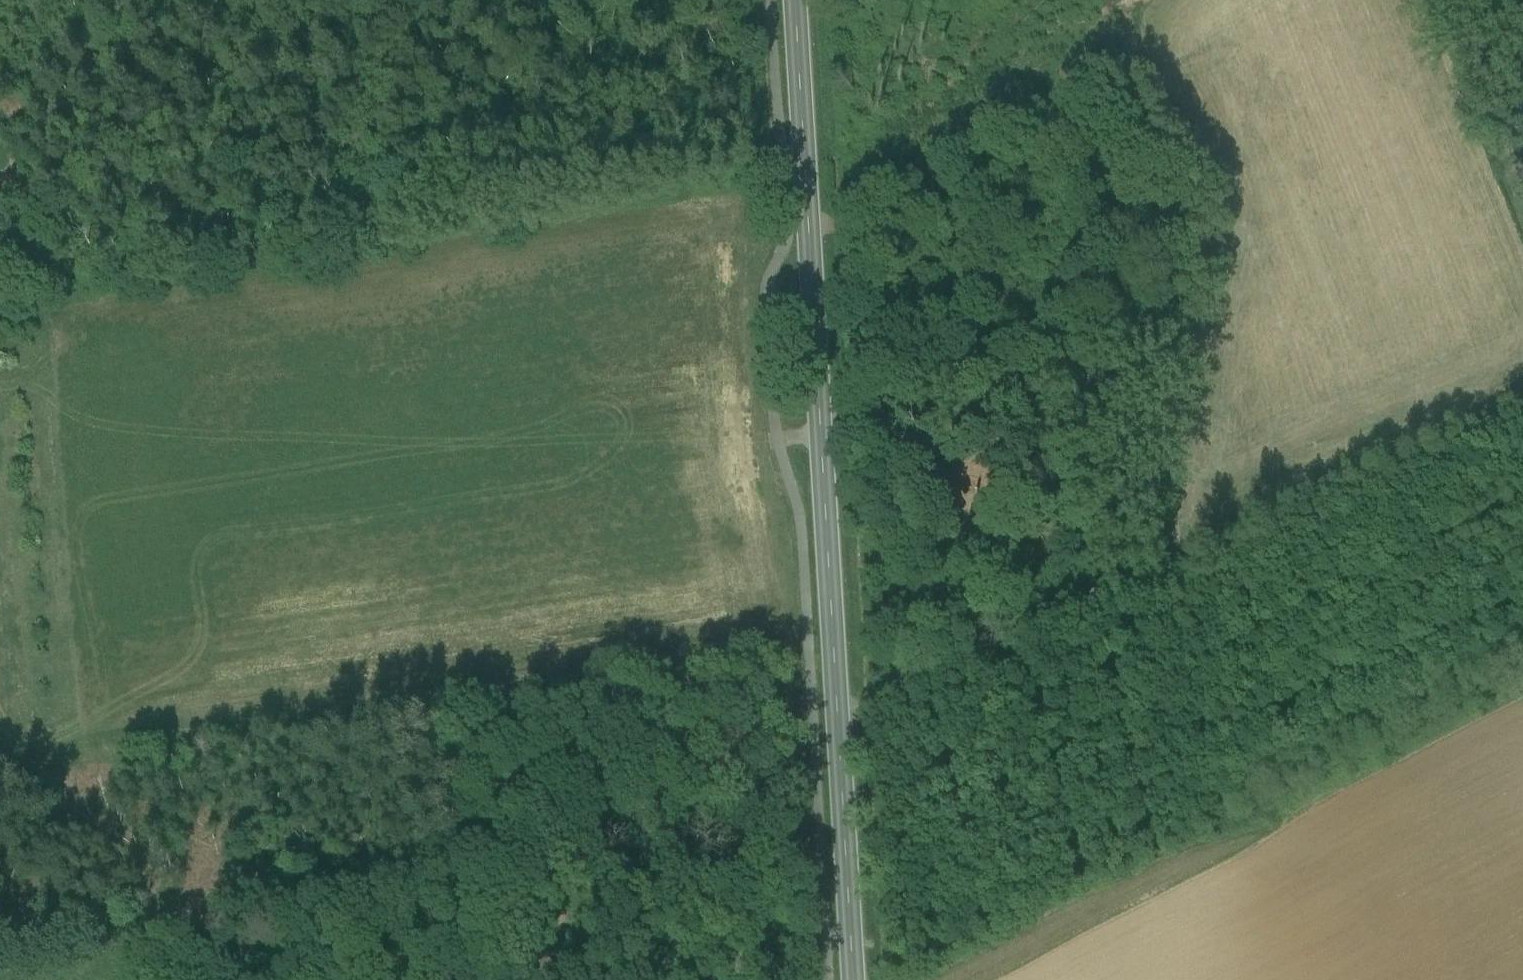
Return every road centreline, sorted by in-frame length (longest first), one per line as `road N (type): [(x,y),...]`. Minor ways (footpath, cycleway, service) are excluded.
road 1 (tertiary): [(795,0),(854,979)]

